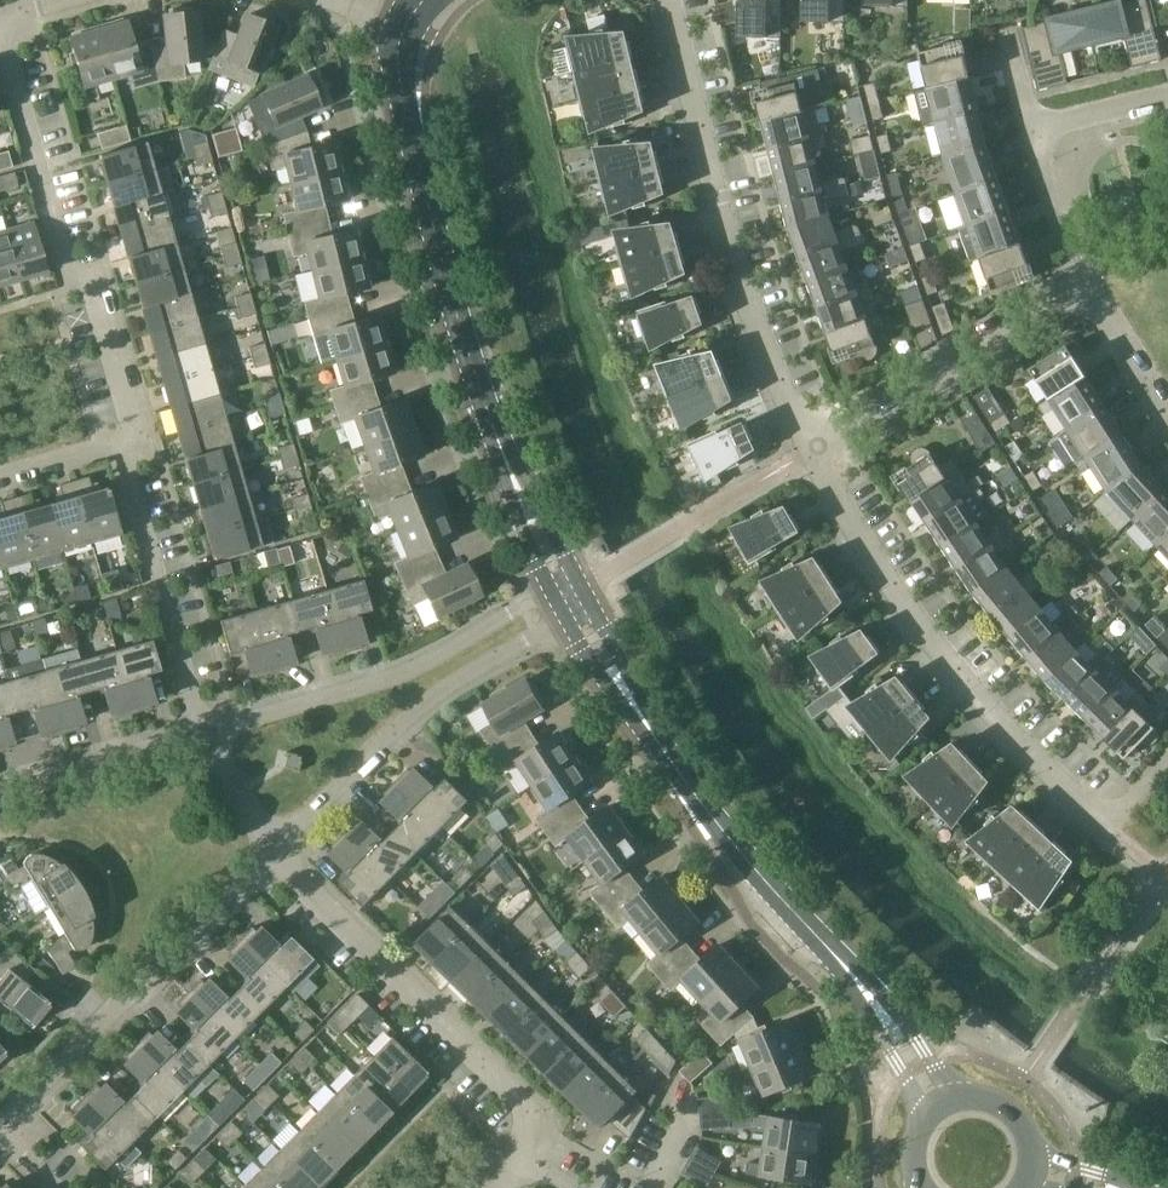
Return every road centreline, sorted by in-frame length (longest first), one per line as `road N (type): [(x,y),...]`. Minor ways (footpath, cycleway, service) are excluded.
road 1 (residential): [(565,590),(501,435),(443,248),(402,32)]
road 2 (residential): [(1106,829),(995,715),(881,563),(816,450)]
road 3 (residential): [(816,450),(721,202),(671,0)]
road 4 (residential): [(122,447),(138,436),(101,298),(74,285),(2,16)]
road 5 (residential): [(839,962),(654,741),(565,590)]
road 6 (residential): [(513,1154),(528,1114),(516,1093),(275,855)]
road 7 (residential): [(275,855),(451,685),(541,632),(565,590)]
road 8 (residential): [(565,590),(398,673),(201,732)]
road 9 (residential): [(275,855),(0,1128)]
road 10 (residential): [(816,450),(1088,286)]
road 11 (residential): [(201,732),(122,447)]
road 12 (residential): [(0,790),(201,732)]
road 13 (residential): [(964,1095),(899,1014),(839,962)]
road 14 (residential): [(839,962),(907,1075),(922,1121)]
road 15 (residential): [(1088,286),(1035,133)]
road 16 (residential): [(1167,415),(1088,286)]
road 17 (residential): [(275,855),(201,732)]
road 18 (residential): [(1035,133),(1167,95)]
road 19 (residential): [(0,481),(122,447)]
road 20 (tertiary): [(1037,1169),(1035,1139),(1022,1116),(993,1097),(964,1095)]

